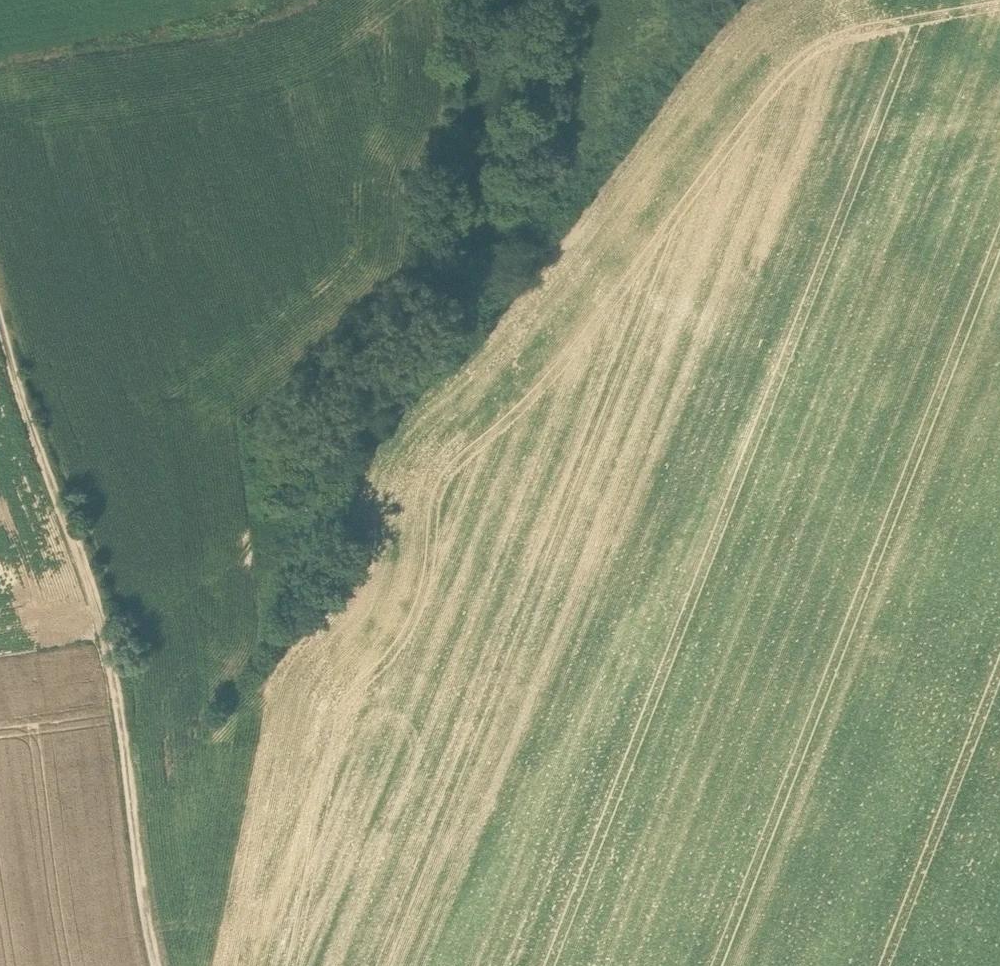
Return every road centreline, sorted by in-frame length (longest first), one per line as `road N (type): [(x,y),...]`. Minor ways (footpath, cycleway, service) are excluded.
road 1 (track): [(0,326),(108,649),(154,965)]

